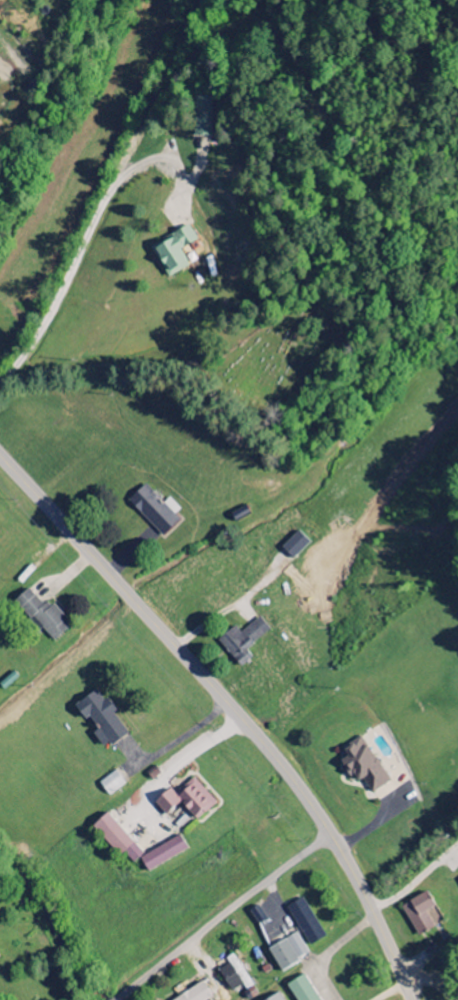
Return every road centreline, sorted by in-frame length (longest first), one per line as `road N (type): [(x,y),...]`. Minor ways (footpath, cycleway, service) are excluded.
road 1 (secondary): [(412,999),(361,887),(300,788),(0,456)]
road 2 (residential): [(0,376),(188,369),(270,312)]
road 3 (residential): [(331,834),(116,999)]

